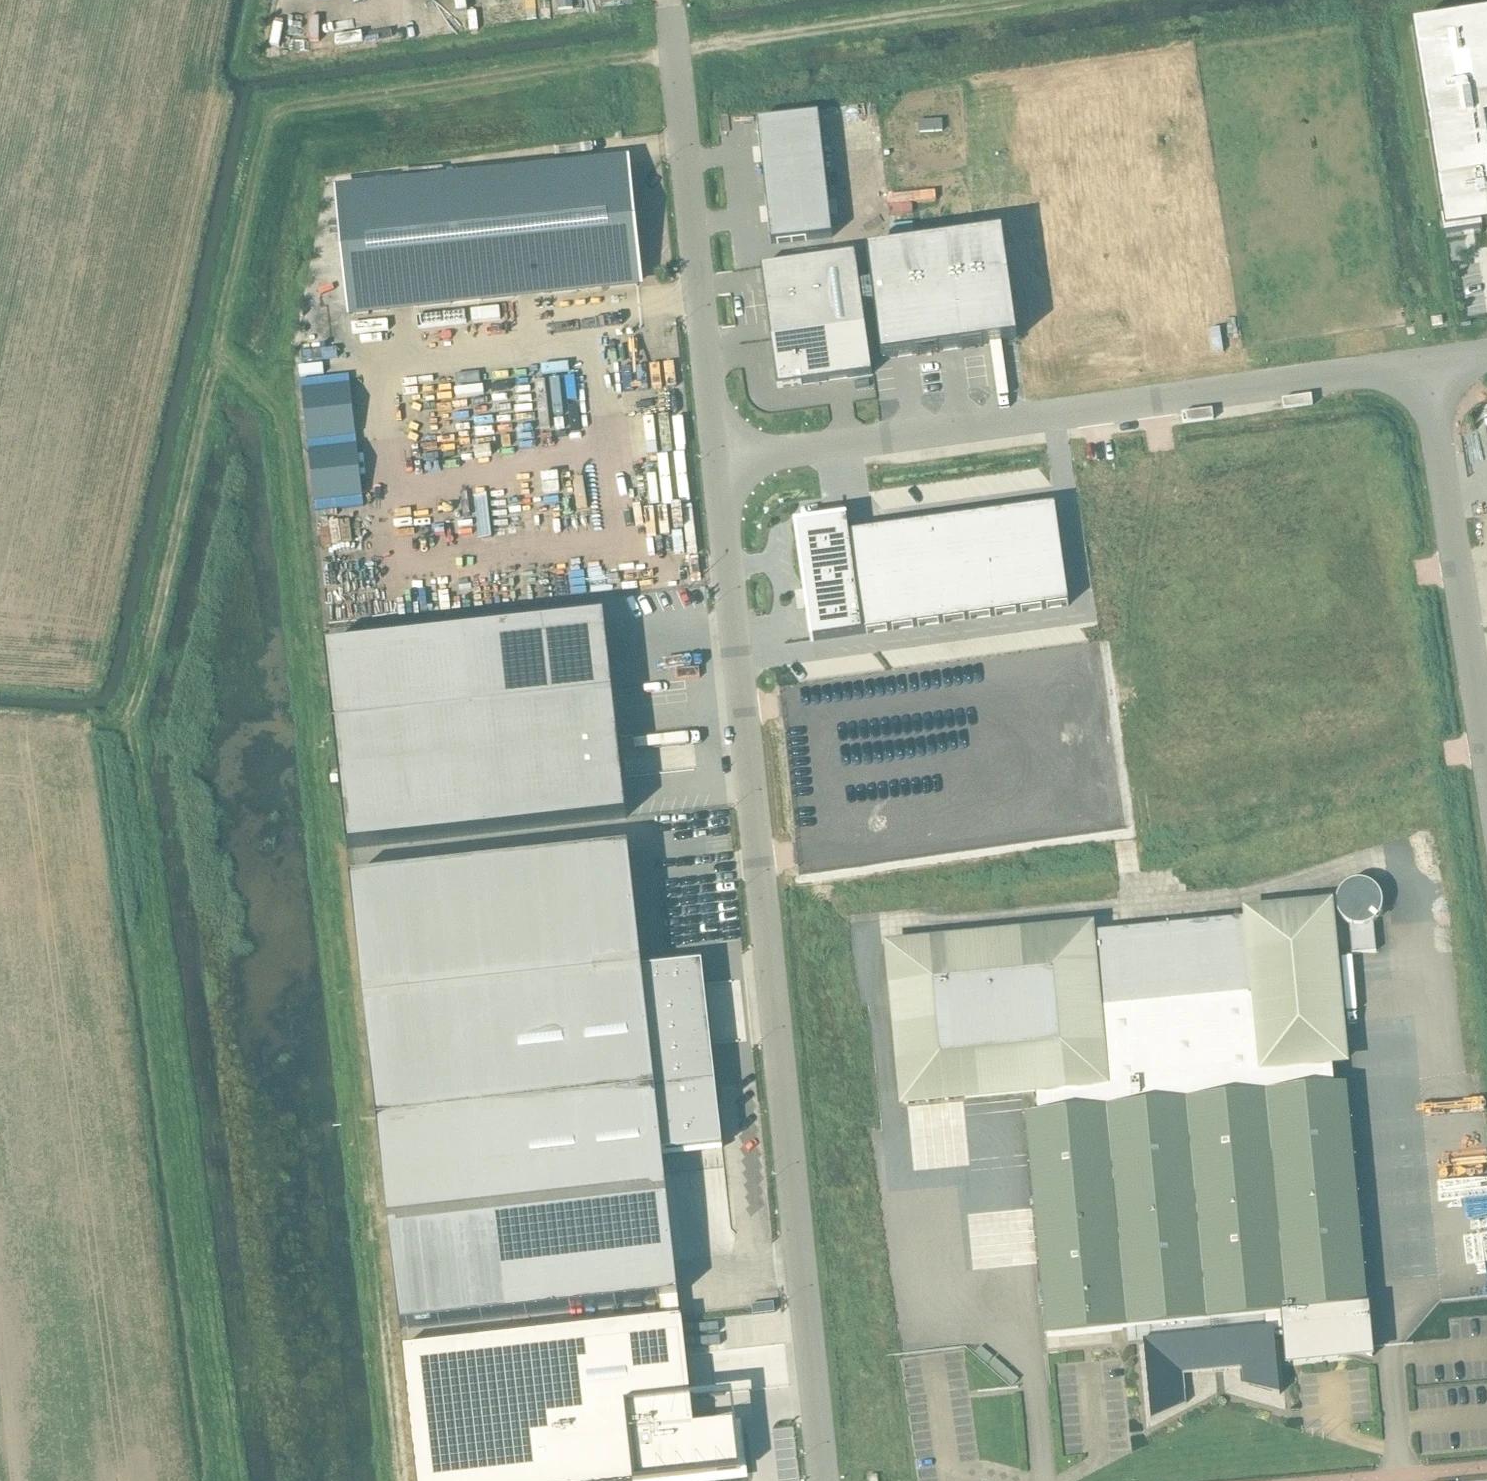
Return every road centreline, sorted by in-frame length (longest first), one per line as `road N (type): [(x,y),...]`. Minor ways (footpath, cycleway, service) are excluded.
road 1 (unclassified): [(824,1480),(717,466)]
road 2 (unclassified): [(1428,366),(717,466)]
road 3 (unclassified): [(717,466),(664,0)]
road 4 (unclassified): [(1486,741),(1428,366)]

